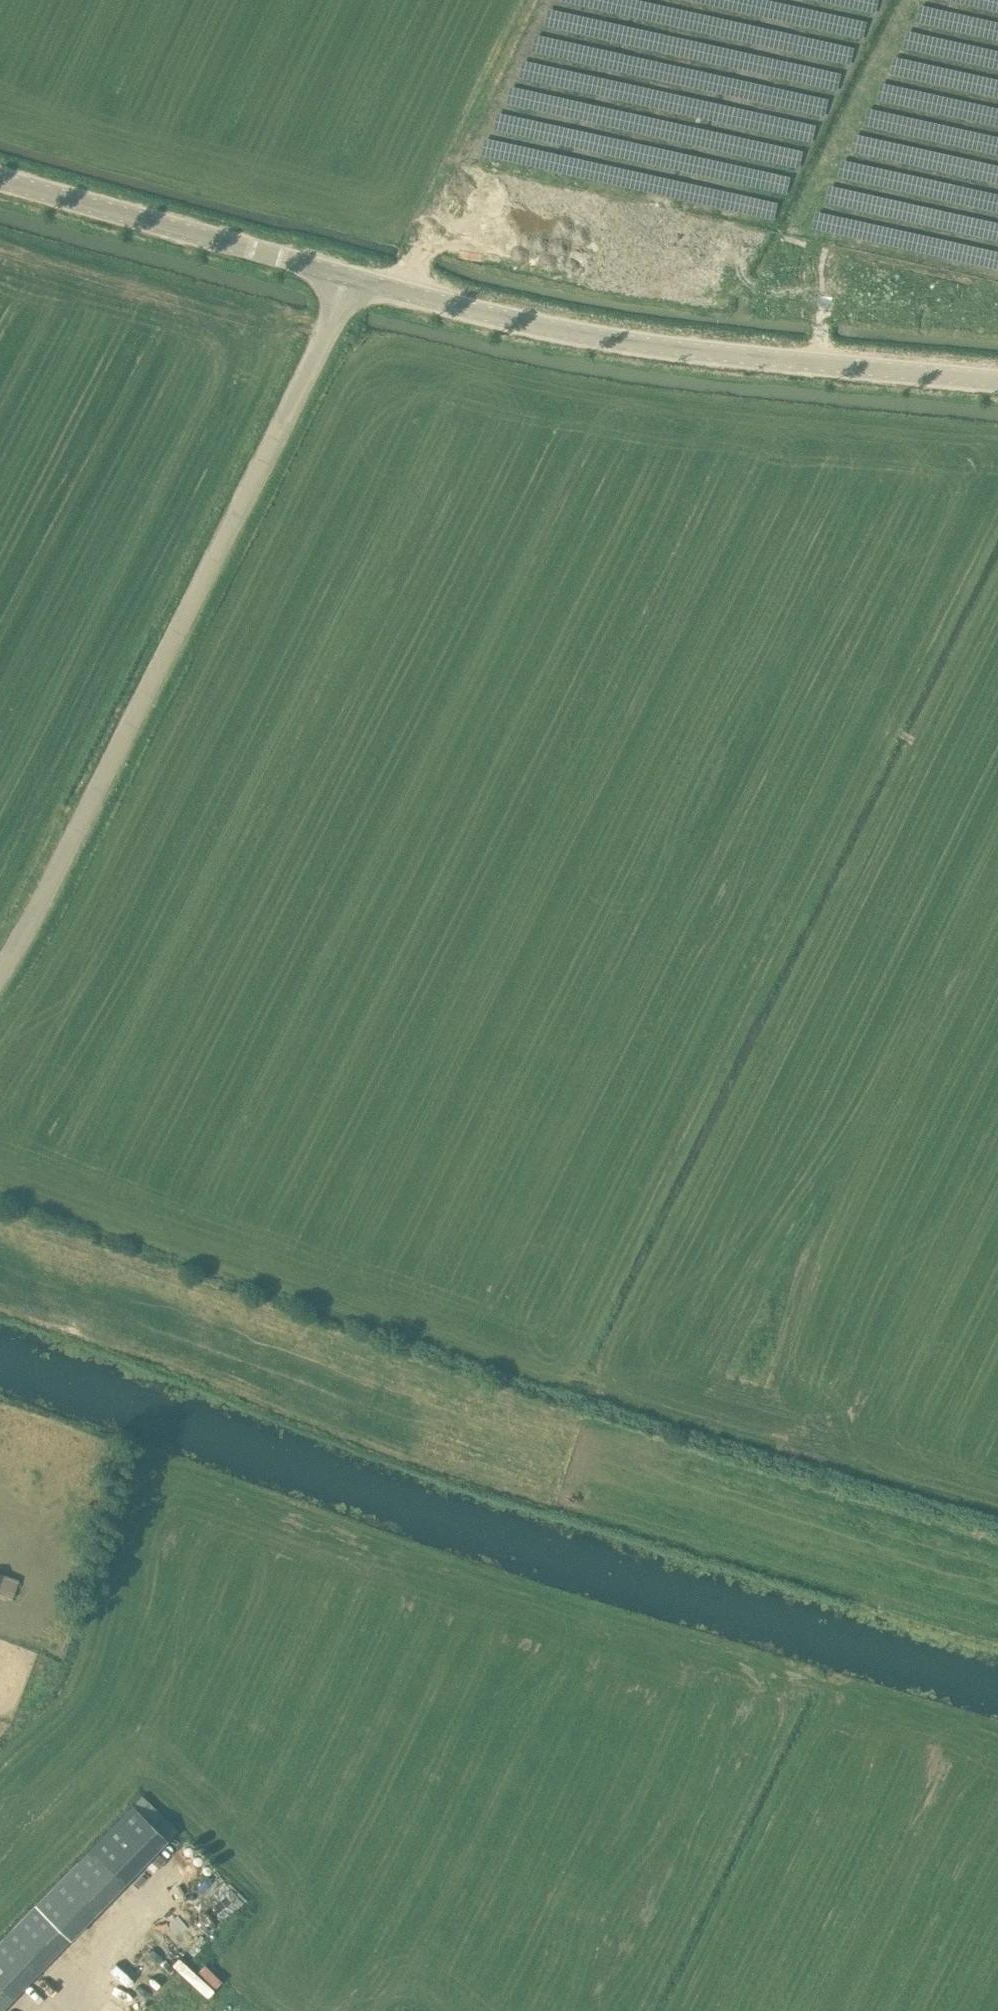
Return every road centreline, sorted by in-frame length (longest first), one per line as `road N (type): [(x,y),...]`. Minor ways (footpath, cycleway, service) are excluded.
road 1 (unclassified): [(359,284),(0,979)]
road 2 (unclassified): [(997,379),(655,345),(359,284)]
road 3 (unclassified): [(359,284),(0,183)]

